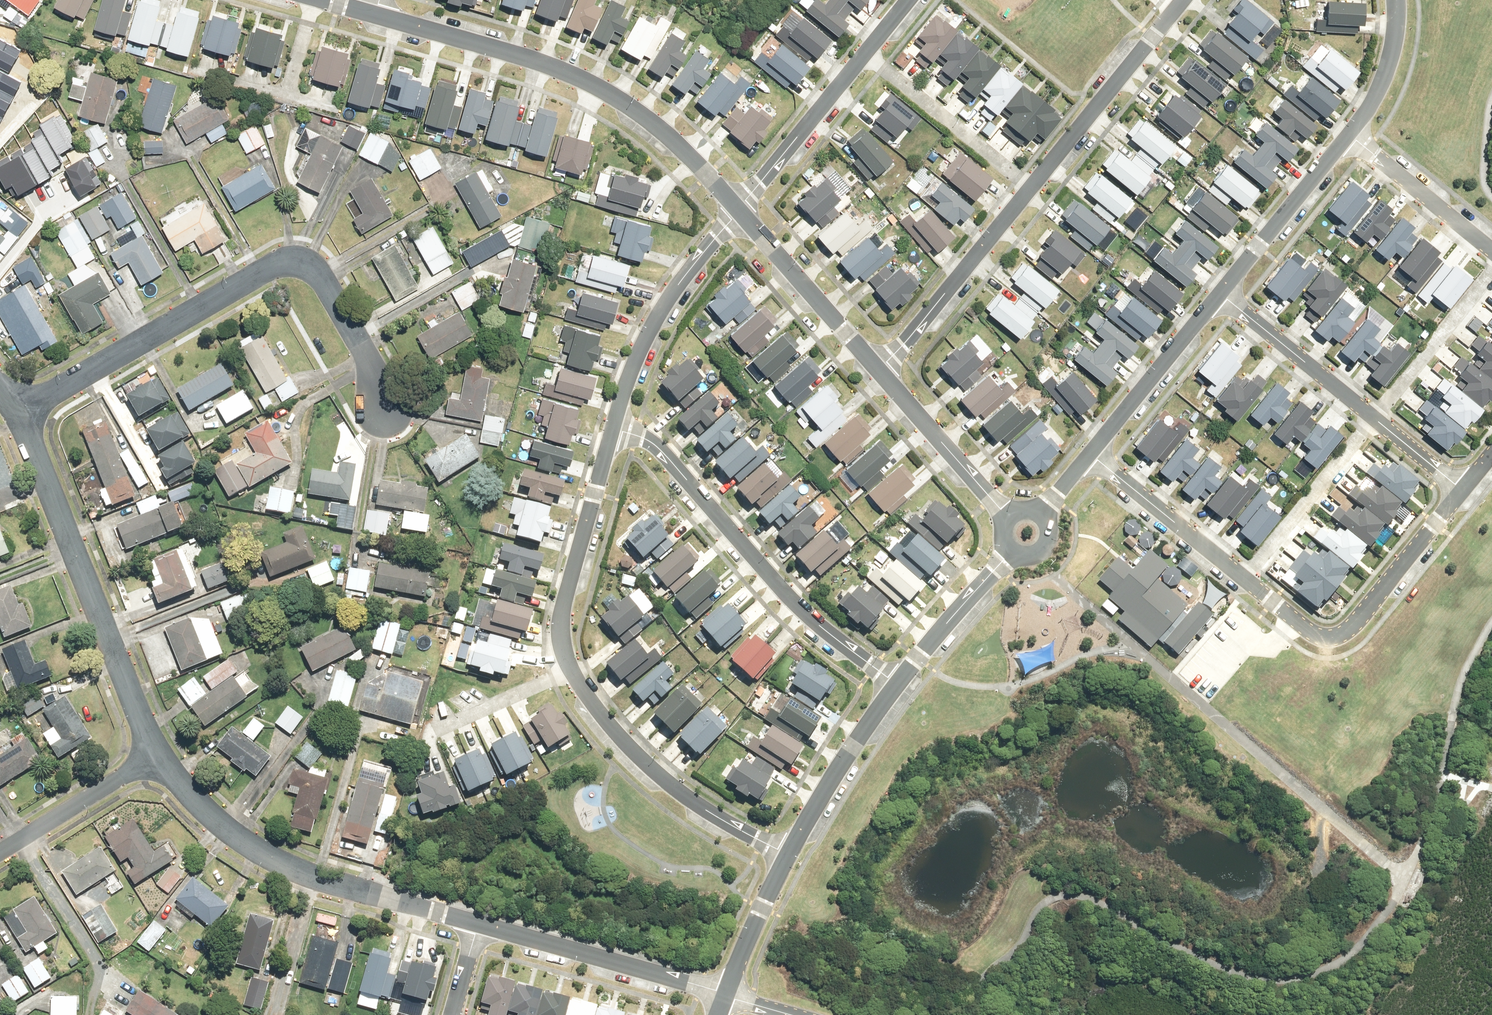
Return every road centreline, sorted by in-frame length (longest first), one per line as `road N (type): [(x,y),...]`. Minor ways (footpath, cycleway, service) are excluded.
road 1 (residential): [(385,414),(374,362),(317,269),(301,258),(280,260),(18,413)]
road 2 (residential): [(739,207),(651,122),(579,78),(376,13)]
road 3 (residential): [(613,428),(660,449),(798,606),(898,688)]
road 4 (residential): [(161,757),(18,413)]
road 5 (residential): [(479,924),(294,866),(206,808),(161,757)]
road 6 (residential): [(1240,578),(1305,630),(1336,638),(1362,618),(1463,493)]
road 7 (residential): [(790,852),(676,786),(613,728),(576,674)]
road 8 (residential): [(727,997),(479,924)]
road 9 (residential): [(613,428),(660,317),(739,207)]
road 10 (residential): [(576,674),(566,595),(613,428)]
road 11 (residential): [(1187,0),(1030,190)]
road 12 (residential): [(1030,190),(877,366)]
road 13 (residential): [(866,57),(1030,190)]
road 14 (residential): [(877,366),(739,207)]
road 15 (residential): [(1089,455),(1220,292)]
road 16 (residential): [(1240,578),(1372,418)]
road 17 (residential): [(1011,520),(877,366)]
road 18 (residential): [(1220,292),(1348,138)]
road 19 (residential): [(1220,292),(1372,418)]
road 20 (residential): [(739,207),(866,57)]
road 21 (residential): [(898,688),(790,852)]
road 22 (residential): [(1089,455),(1240,578)]
road 23 (residential): [(1372,418),(1491,272)]
road 24 (residential): [(0,854),(161,757)]
road 25 (residential): [(1017,548),(898,688)]
road 26 (residential): [(1491,252),(1348,138)]
road 27 (residential): [(790,852),(727,997)]
road 28 (residential): [(1348,138),(1391,52),(1394,0)]
road 29 (residential): [(576,674),(439,729)]

